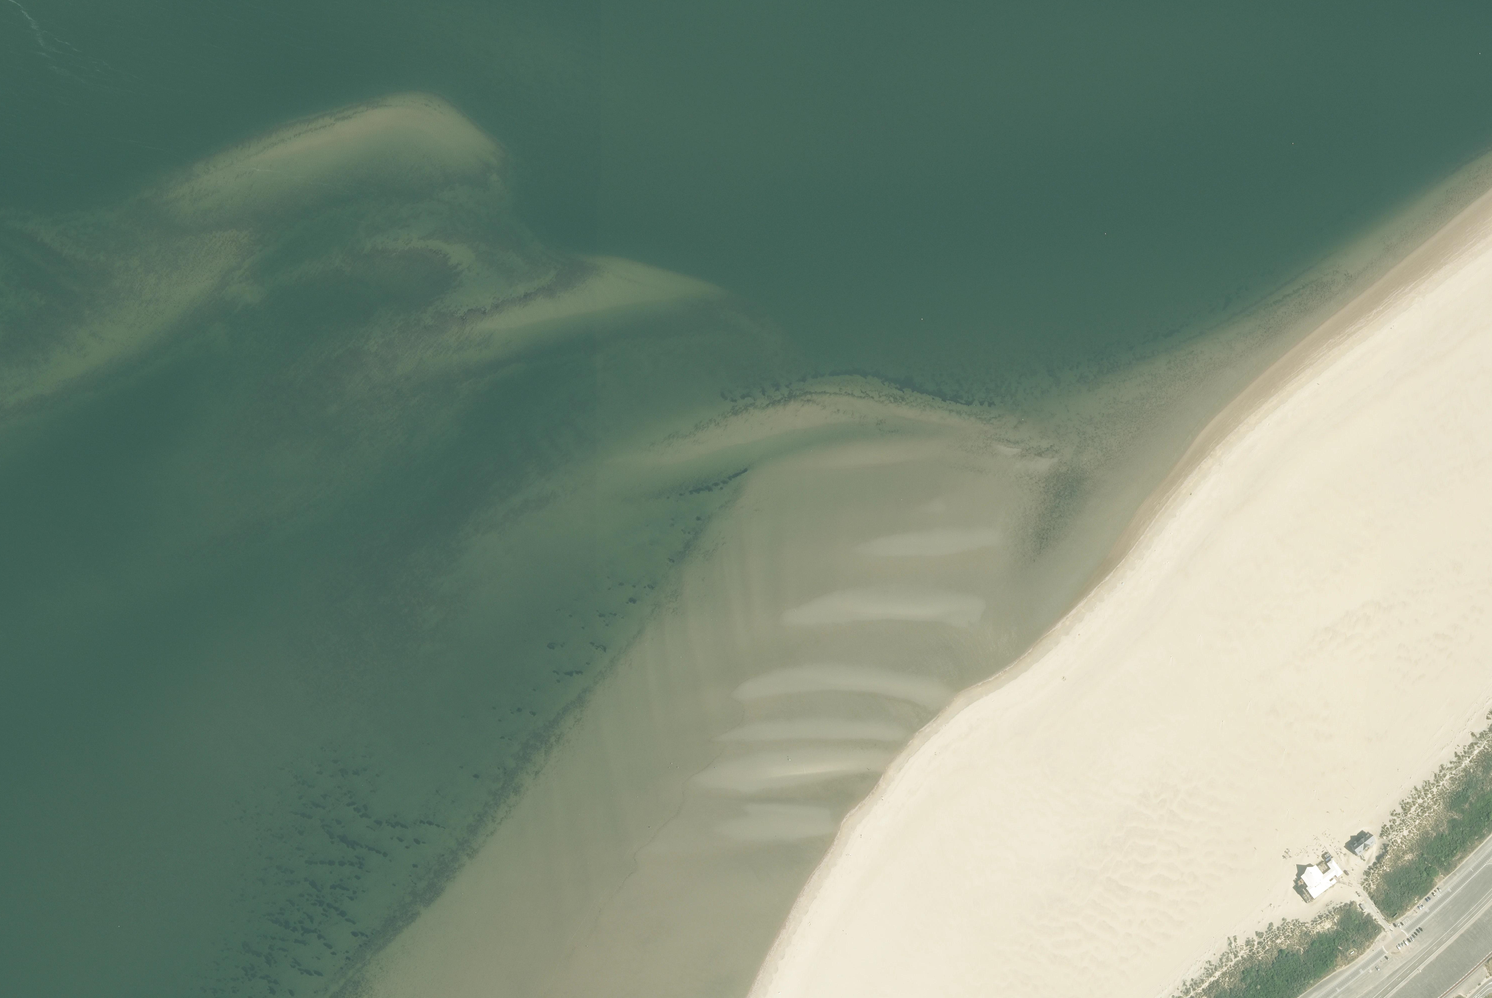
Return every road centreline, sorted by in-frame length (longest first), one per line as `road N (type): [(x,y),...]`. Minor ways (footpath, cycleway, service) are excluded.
road 1 (unclassified): [(1321,997),(1491,854)]
road 2 (unclassified): [(1378,997),(1491,894)]

